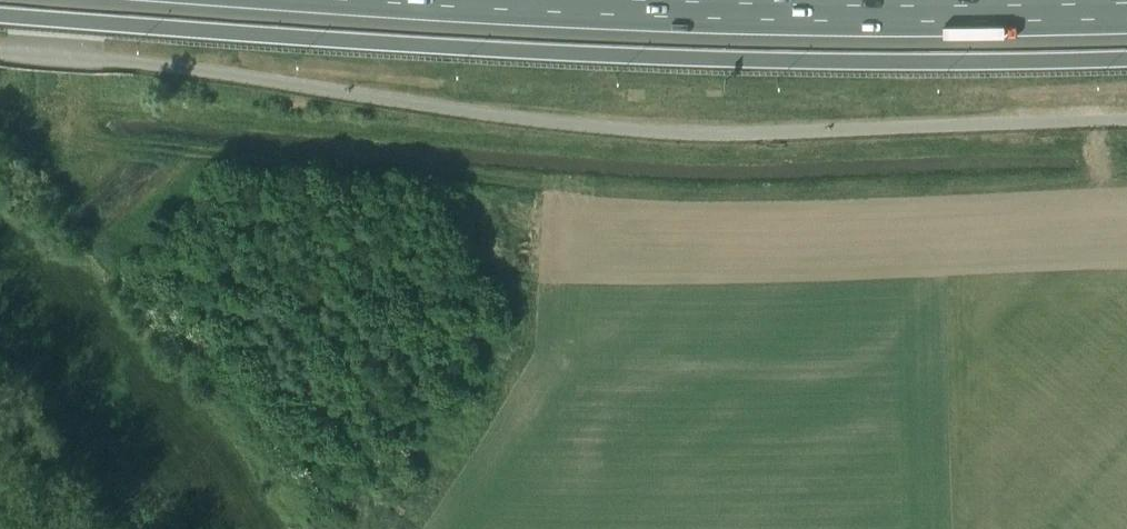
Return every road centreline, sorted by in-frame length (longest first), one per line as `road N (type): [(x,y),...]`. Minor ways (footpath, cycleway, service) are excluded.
road 1 (motorway): [(0,16),(853,58),(1126,54)]
road 2 (motorway): [(565,0),(1126,1)]

